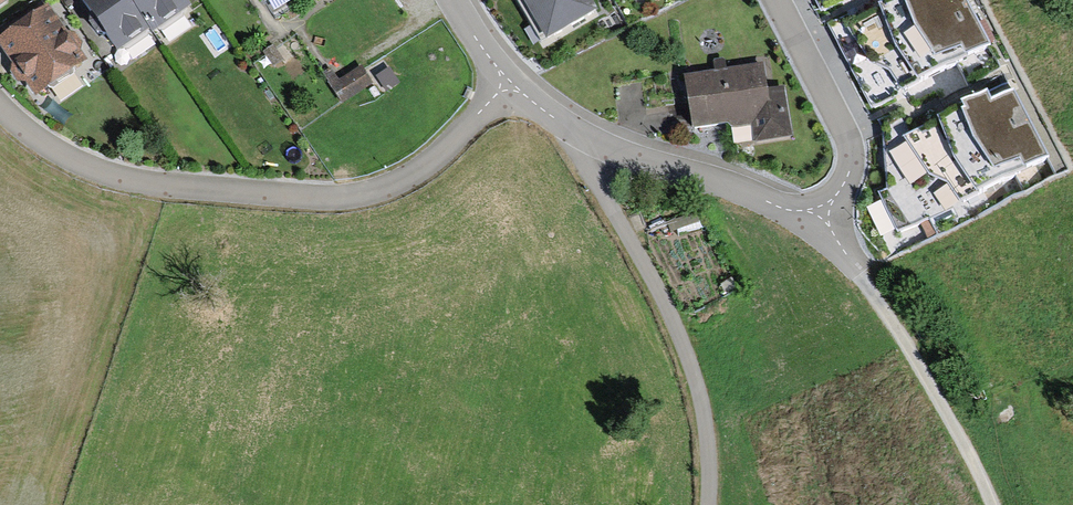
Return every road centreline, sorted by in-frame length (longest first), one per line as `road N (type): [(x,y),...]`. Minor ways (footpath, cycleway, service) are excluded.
road 1 (residential): [(0,112),(73,165),(136,184),(215,198),(332,201),(397,185),(481,116),(505,83)]
road 2 (residential): [(772,0),(845,143),(841,193),(817,221),(573,131)]
road 3 (residential): [(708,504),(705,430),(687,361),(573,131)]
road 4 (track): [(990,504),(944,407),(859,270),(817,221)]

